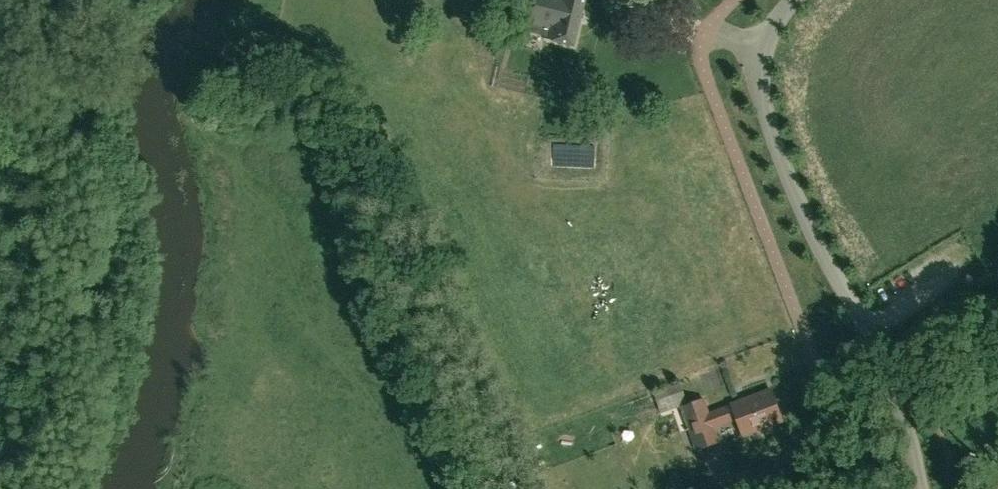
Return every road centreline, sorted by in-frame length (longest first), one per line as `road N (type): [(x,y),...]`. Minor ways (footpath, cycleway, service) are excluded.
road 1 (unclassified): [(921,488),(896,383),(815,239),(765,107),(763,55),(792,0)]

